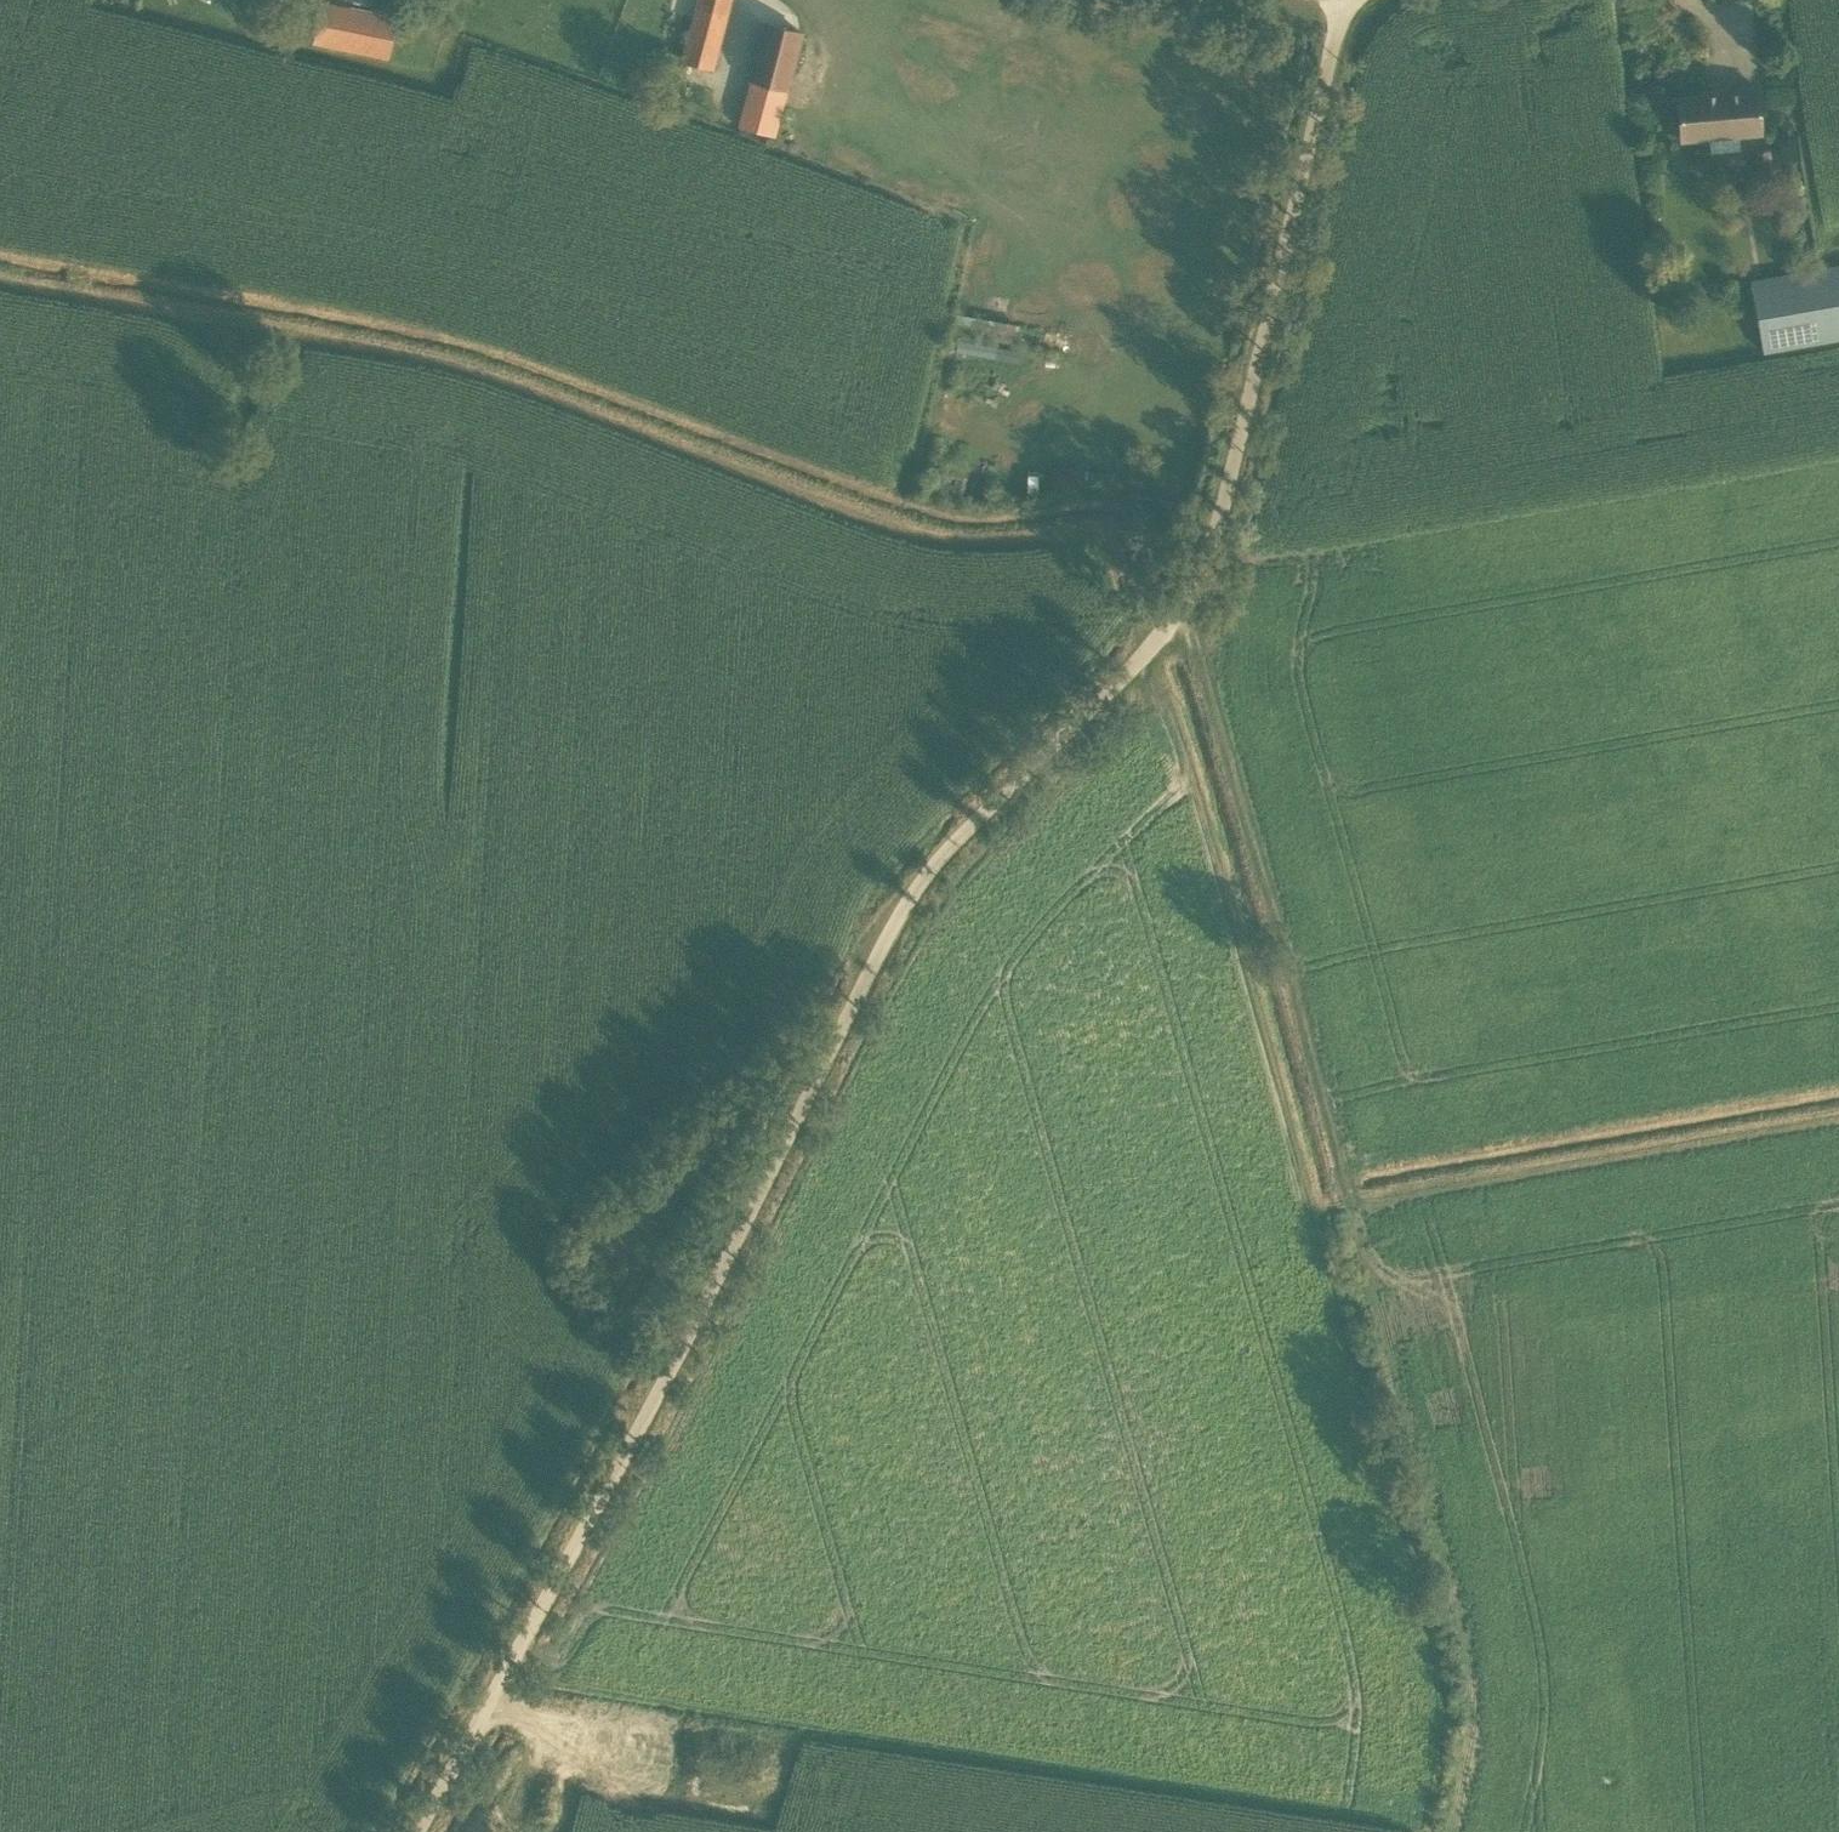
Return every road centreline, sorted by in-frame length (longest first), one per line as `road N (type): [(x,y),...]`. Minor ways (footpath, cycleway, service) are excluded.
road 1 (unclassified): [(417,1831),(637,1430),(907,899),(1147,655),(1184,600),(1236,470),(1340,0)]

